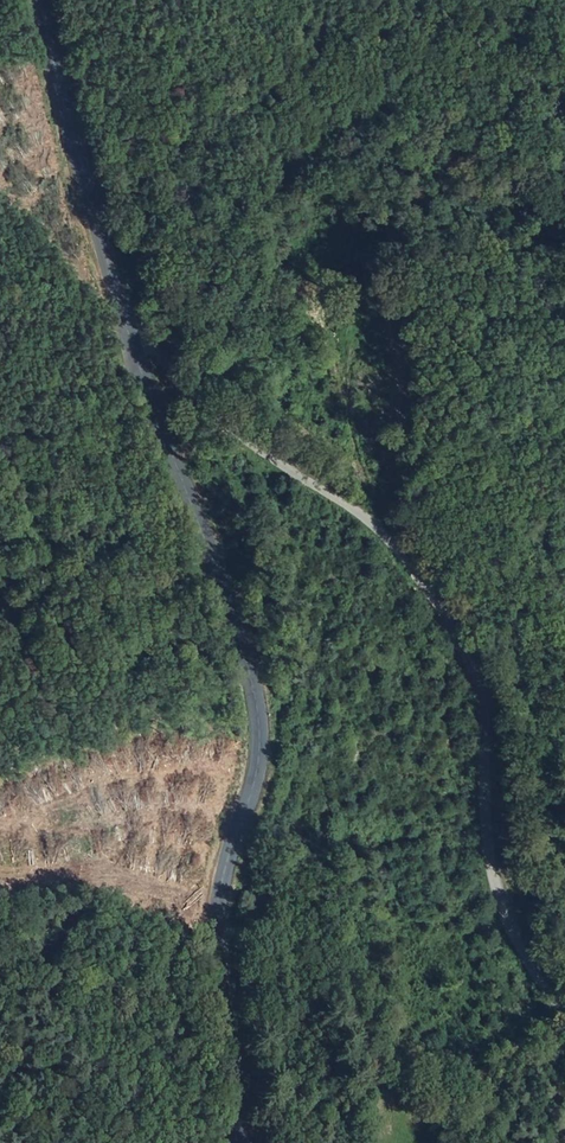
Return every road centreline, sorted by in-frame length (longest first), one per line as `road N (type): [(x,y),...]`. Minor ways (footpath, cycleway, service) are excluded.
road 1 (unclassified): [(128,324),(225,423),(388,538),(440,609),(478,685),(492,873),(526,956),(564,1013)]
road 2 (tertiary): [(128,324),(249,664),(259,725),(256,774),(222,888),(217,971),(240,1142)]
road 3 (tertiary): [(40,0),(128,324)]
road 4 (track): [(131,331),(0,203)]

